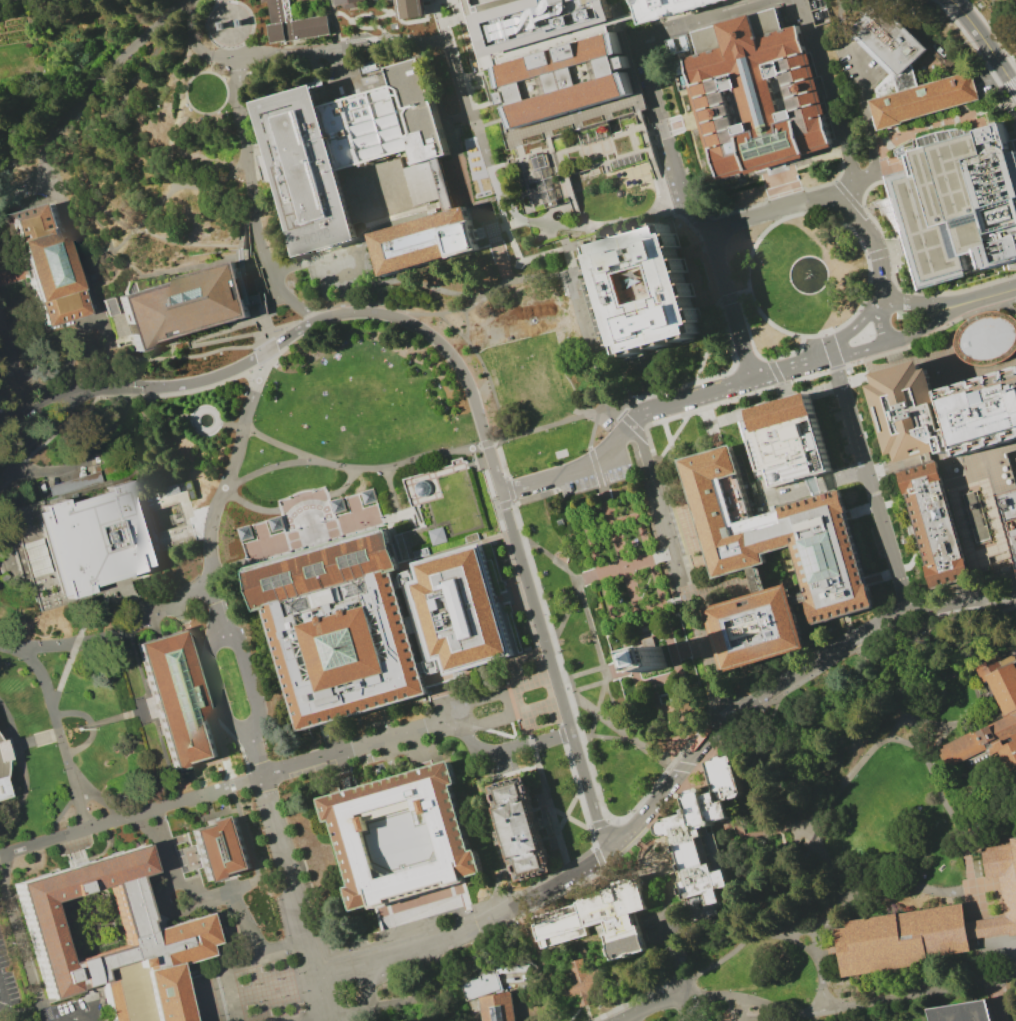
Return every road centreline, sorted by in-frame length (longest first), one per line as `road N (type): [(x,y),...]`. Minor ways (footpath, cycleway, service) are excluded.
road 1 (residential): [(501,493),(610,849)]
road 2 (residential): [(501,493),(578,470),(644,414),(753,378)]
road 3 (residential): [(0,476),(71,399),(139,388)]
road 4 (residential): [(269,352),(325,319),(358,312),(411,322)]
road 5 (residential): [(411,322),(460,365),(487,444)]
road 6 (residential): [(139,388),(218,378),(269,352)]

